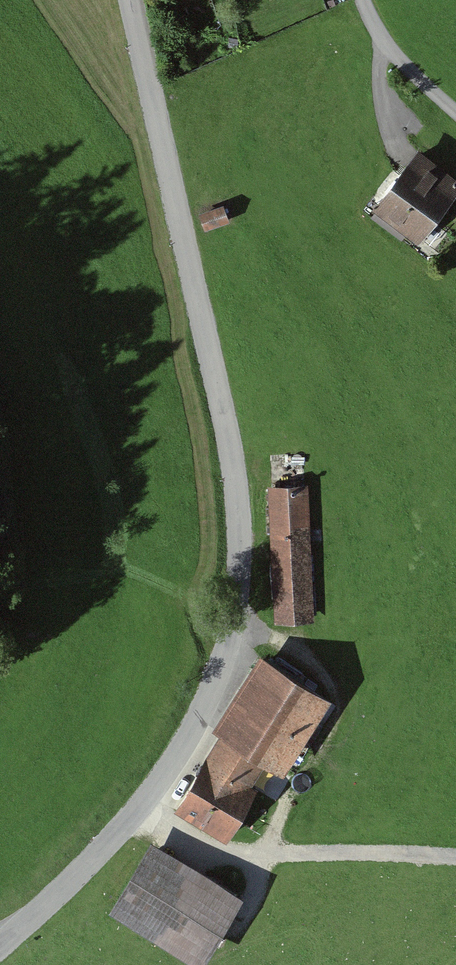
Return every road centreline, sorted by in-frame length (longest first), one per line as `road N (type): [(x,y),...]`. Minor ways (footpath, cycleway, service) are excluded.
road 1 (tertiary): [(0,949),(140,811),(202,707),(235,605),(240,563),(227,434),(131,0)]
road 2 (track): [(455,856),(241,857),(140,811)]
road 3 (unclassified): [(455,108),(383,40),(364,0)]

